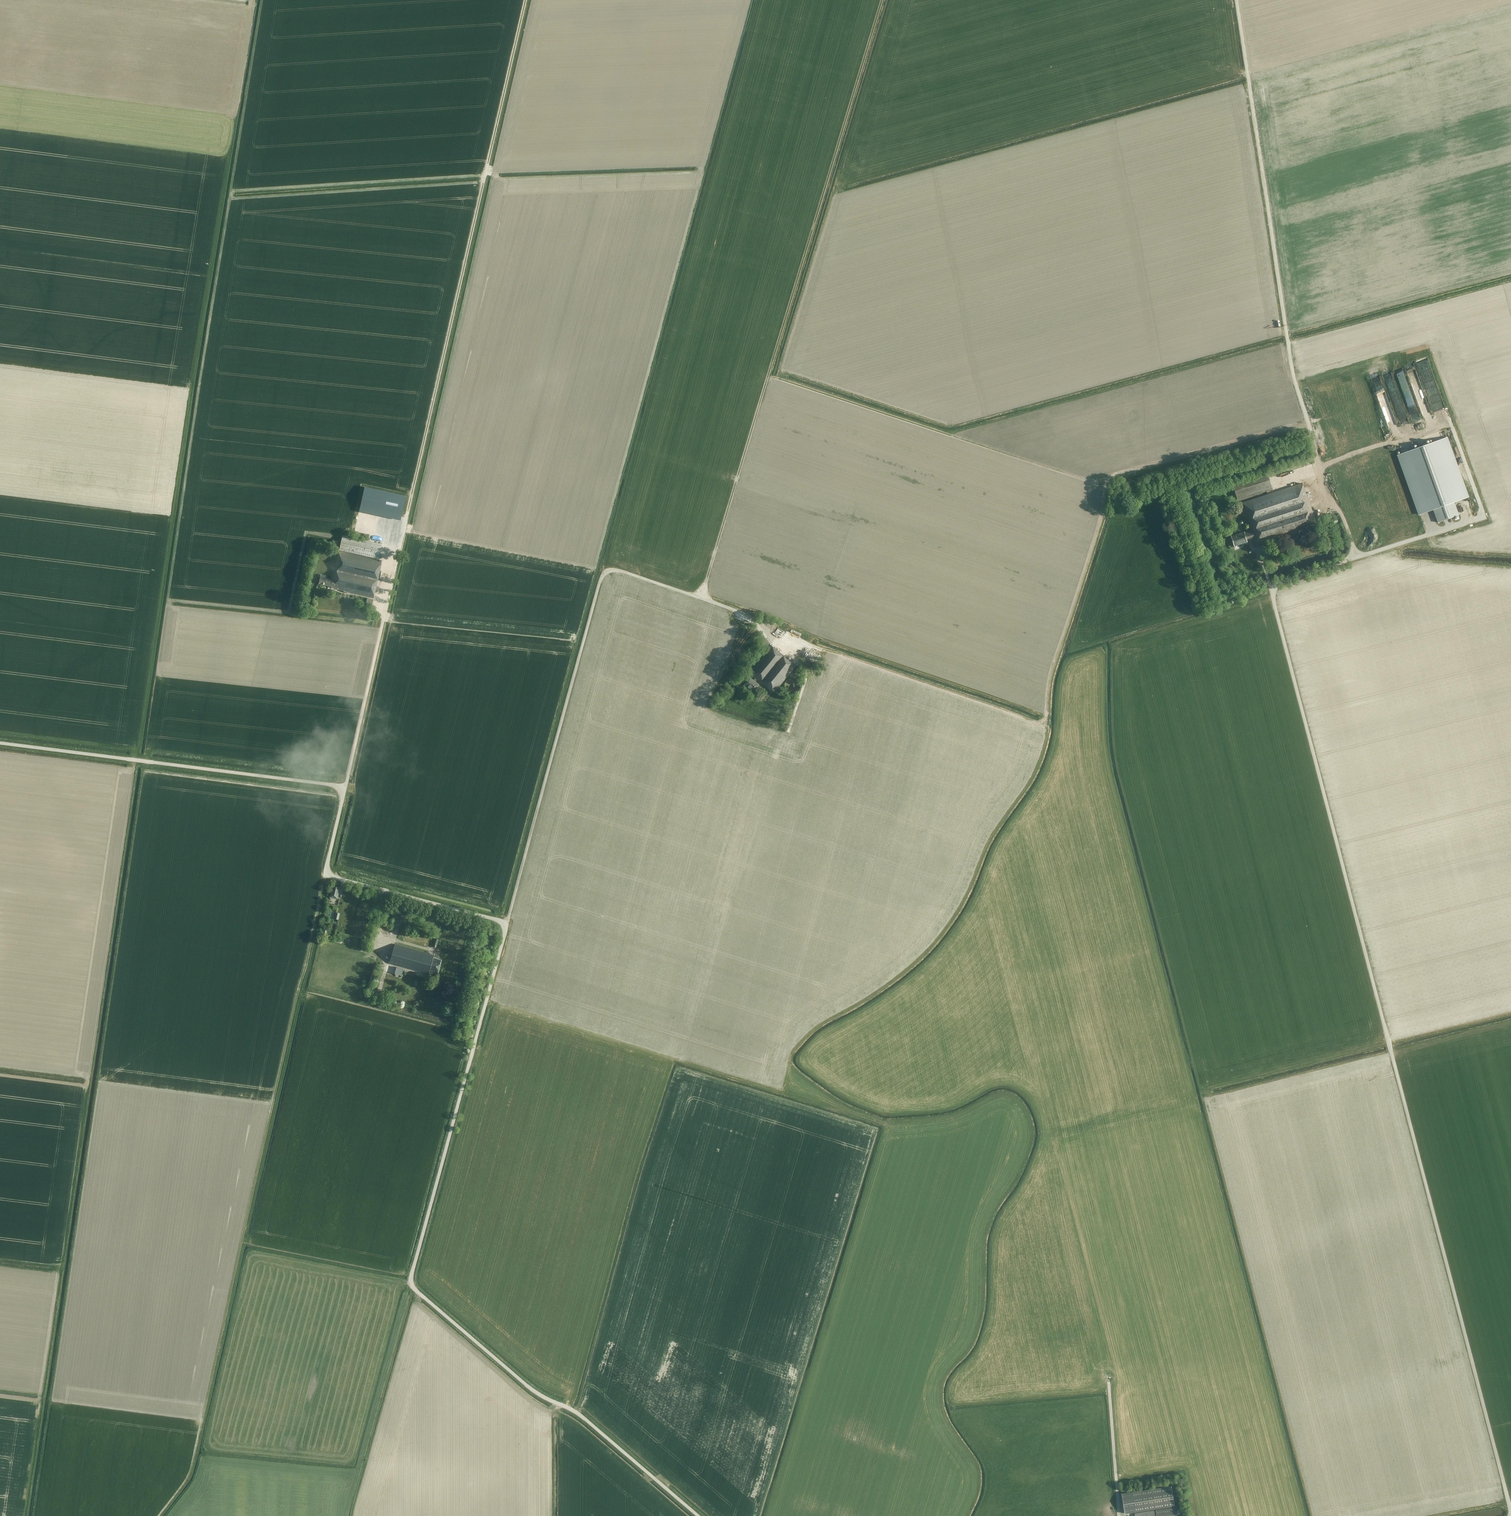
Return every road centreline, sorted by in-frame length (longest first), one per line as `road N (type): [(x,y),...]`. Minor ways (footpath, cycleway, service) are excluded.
road 1 (unclassified): [(698,1515),(581,1416),(520,1381),(411,1283),(507,923),(325,873),(345,786),(0,743)]

